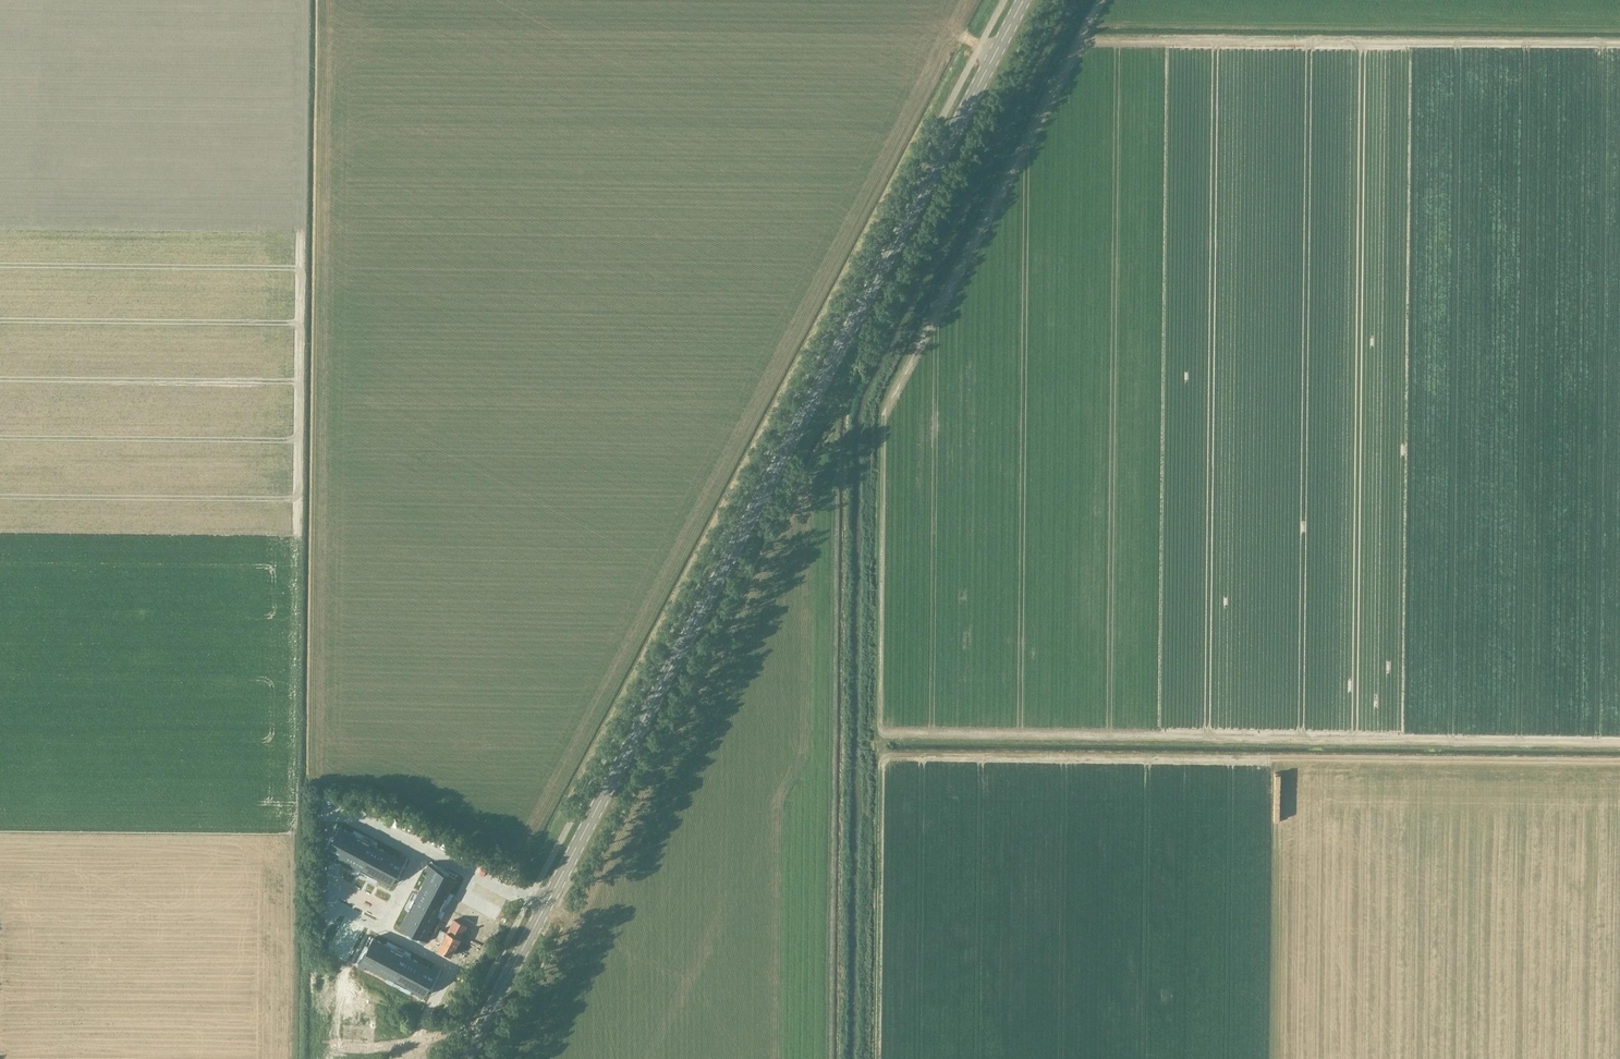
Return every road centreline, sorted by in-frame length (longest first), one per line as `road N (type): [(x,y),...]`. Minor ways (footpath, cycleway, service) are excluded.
road 1 (secondary): [(464,1058),(1023,0)]

